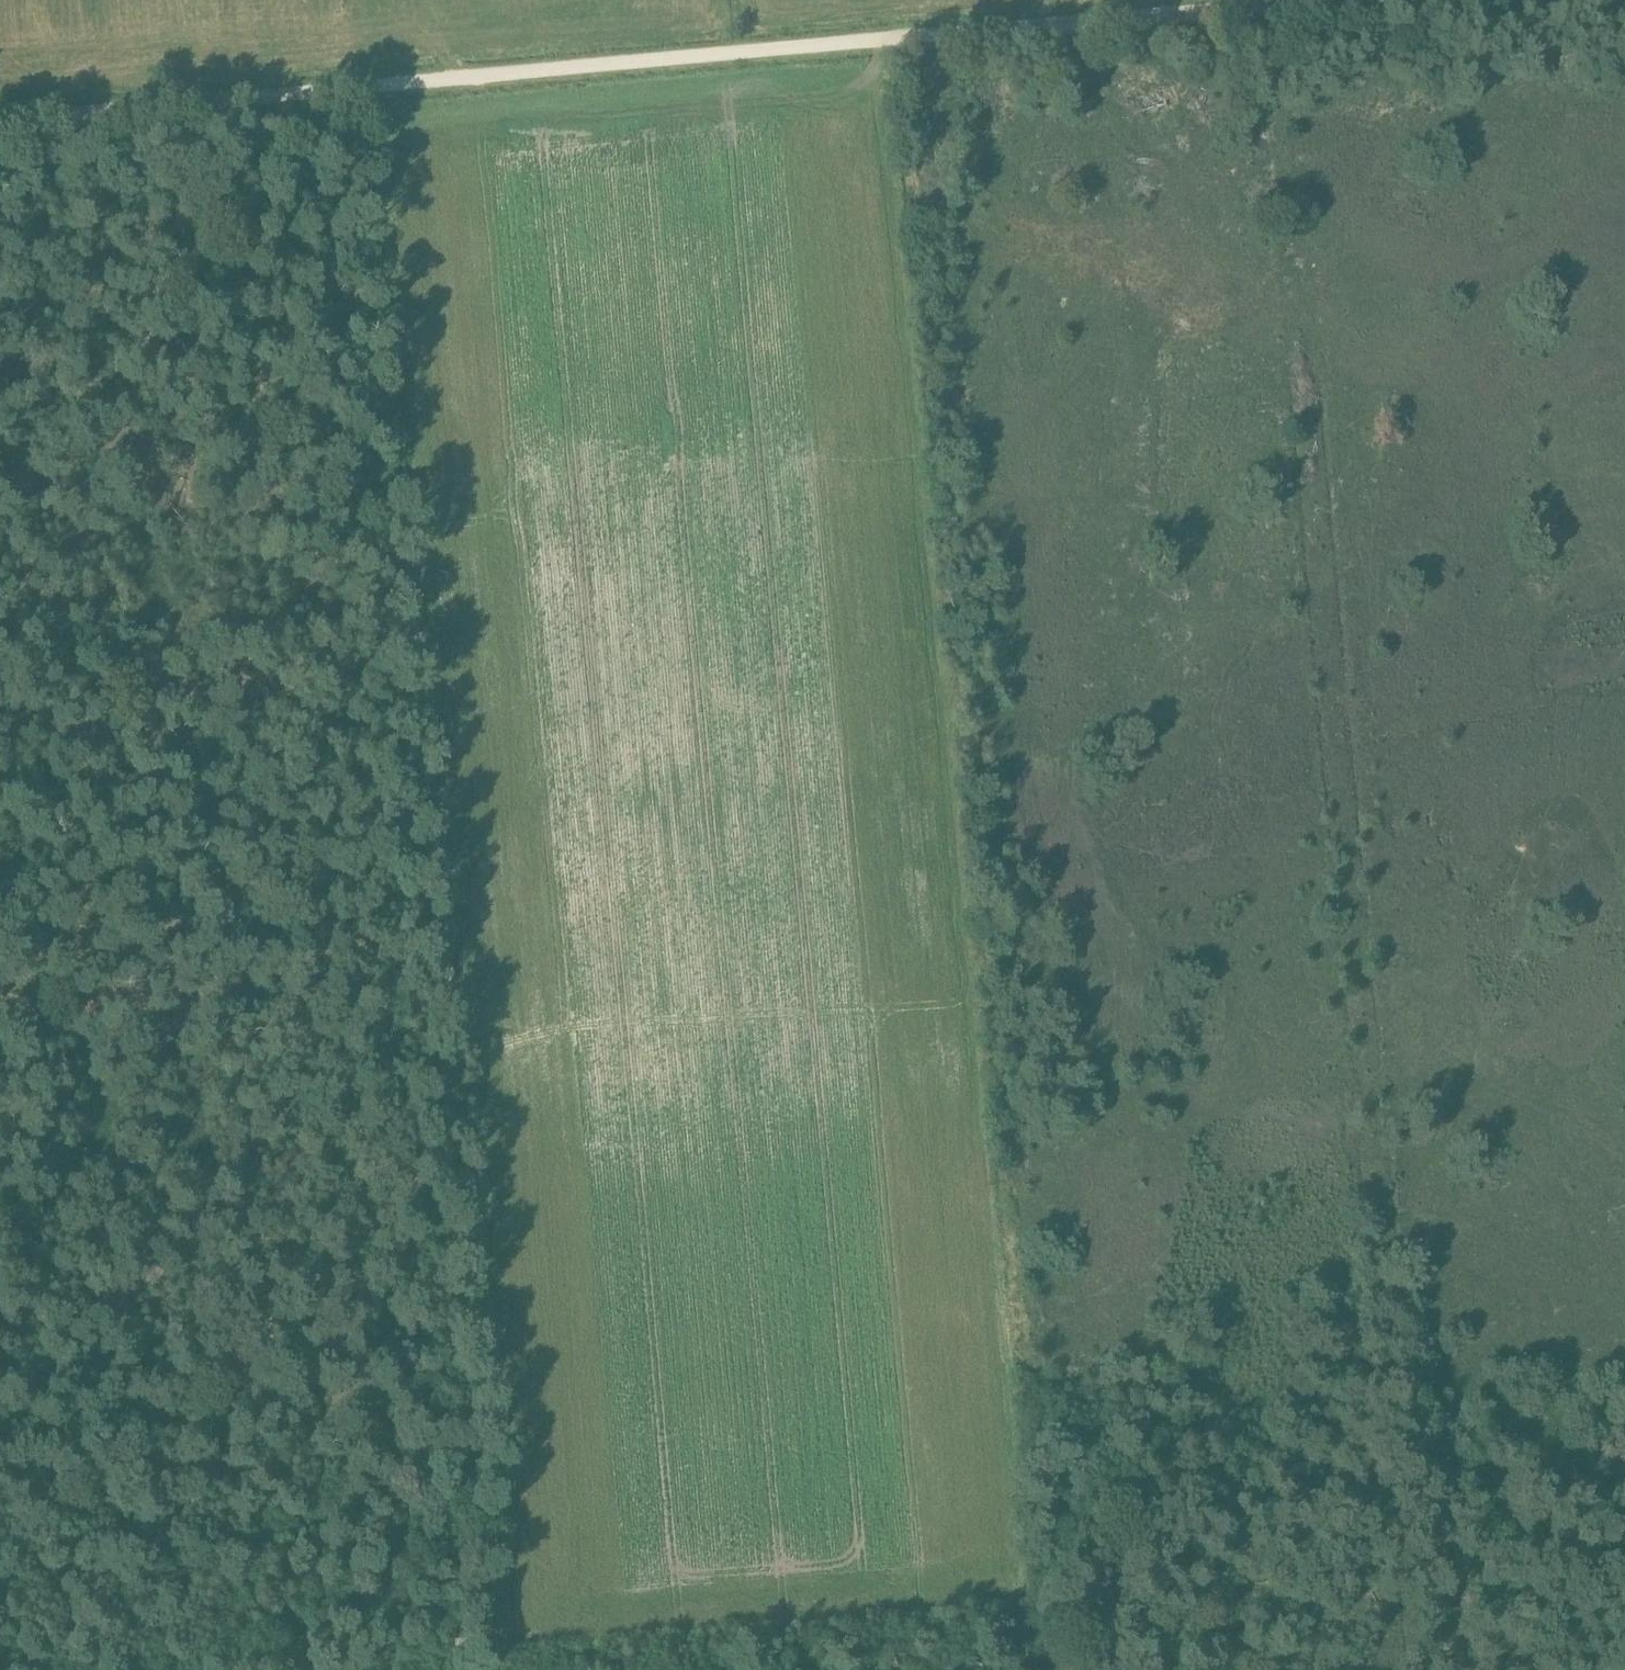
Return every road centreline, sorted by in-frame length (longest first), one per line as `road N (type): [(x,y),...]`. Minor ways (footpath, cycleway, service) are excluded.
road 1 (track): [(0,119),(1268,1)]

